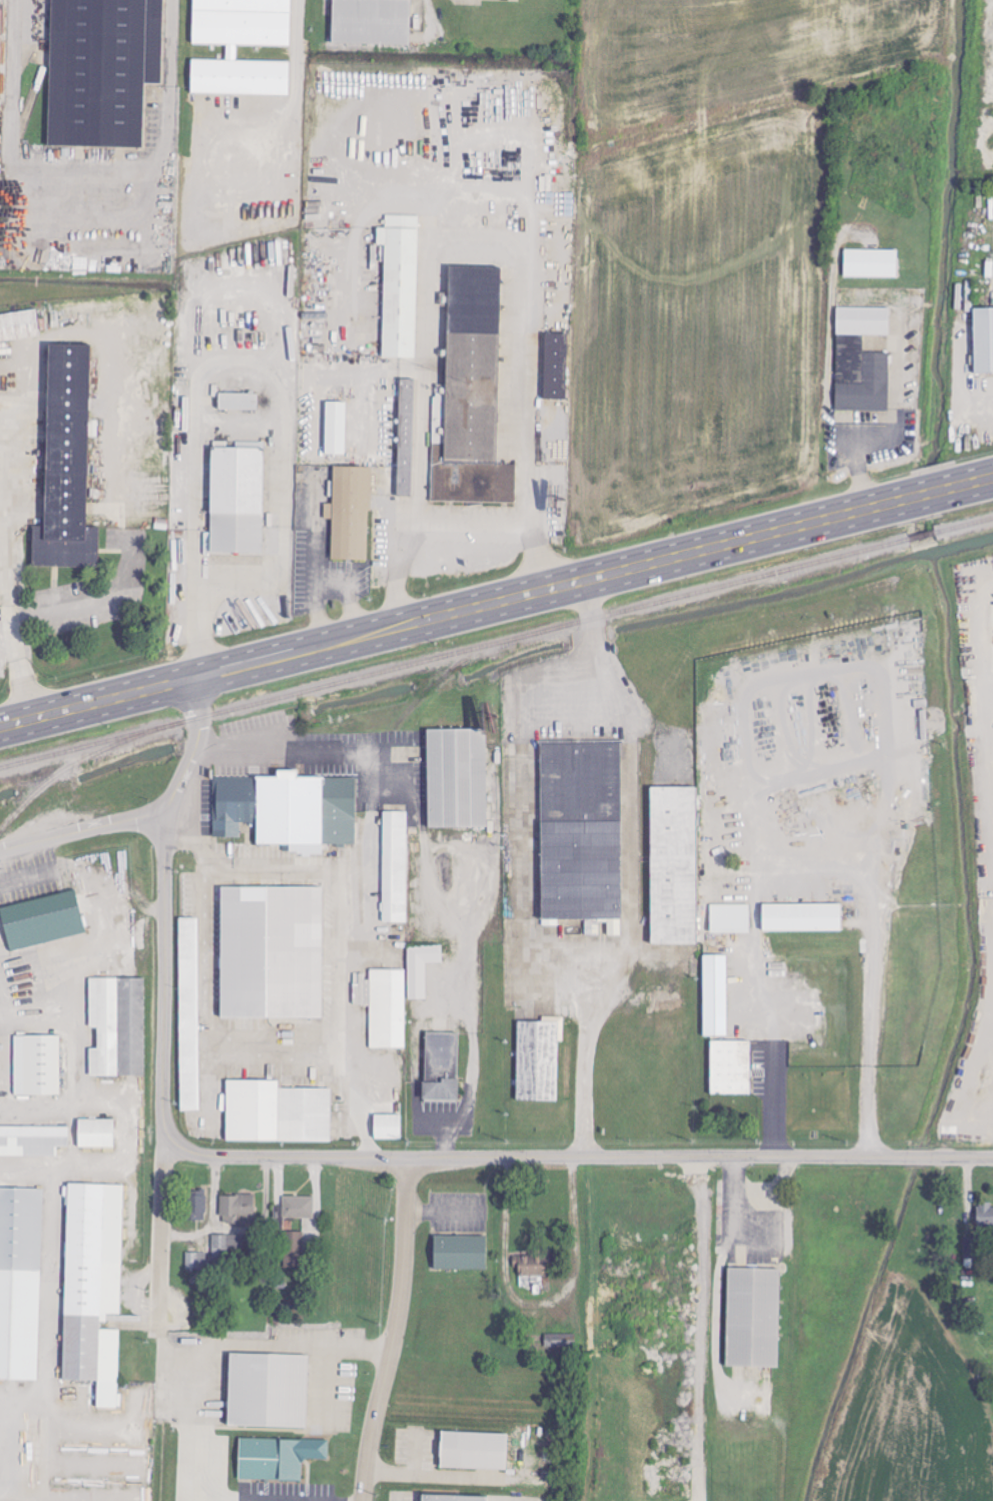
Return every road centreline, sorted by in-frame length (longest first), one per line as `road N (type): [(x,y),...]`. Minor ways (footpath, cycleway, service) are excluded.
road 1 (residential): [(169,1132),(193,1153),(215,1157),(992,1158)]
road 2 (primary): [(211,675),(992,478)]
road 3 (residential): [(157,1338),(169,1132),(162,1104),(164,822)]
road 4 (residential): [(362,1500),(400,1302),(406,1158)]
road 5 (primary): [(0,728),(211,675)]
road 6 (residential): [(0,851),(118,823),(164,822)]
road 7 (residential): [(164,822),(193,751),(193,680)]

